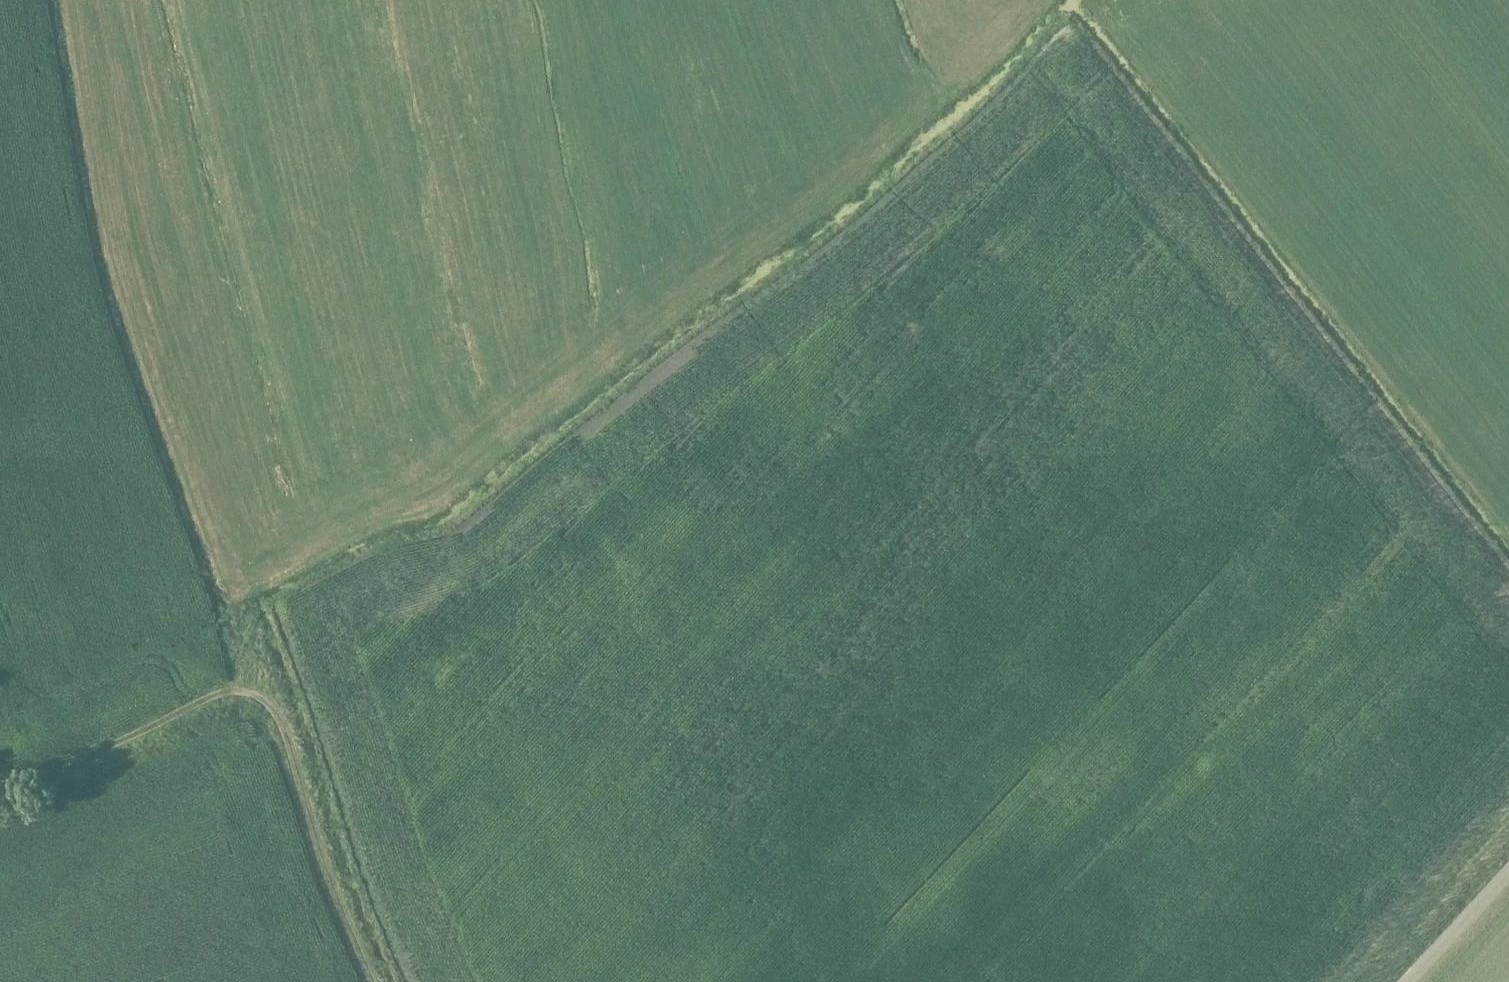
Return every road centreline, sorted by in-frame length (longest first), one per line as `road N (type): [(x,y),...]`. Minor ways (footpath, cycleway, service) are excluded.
road 1 (unclassified): [(1411,981),(1508,877)]

